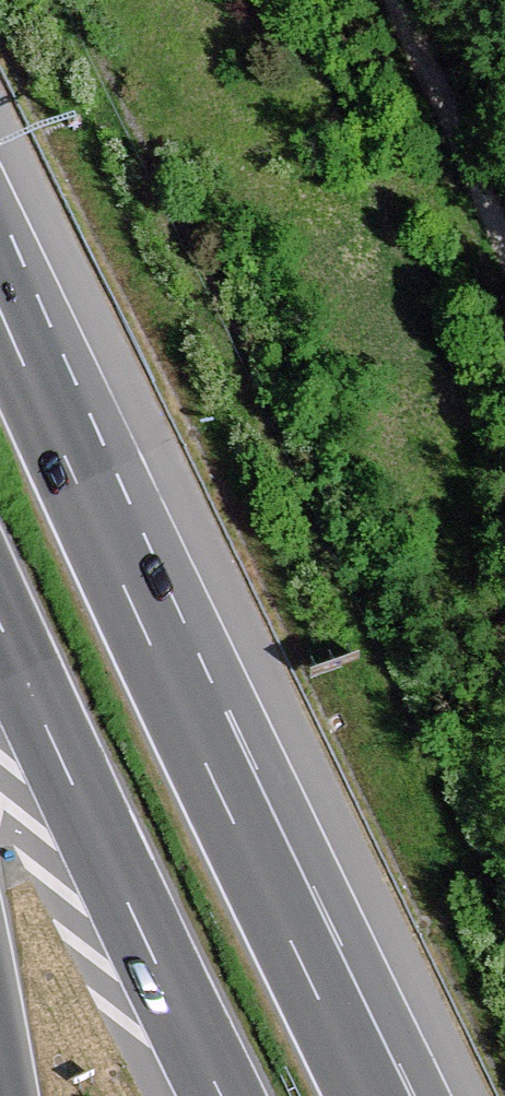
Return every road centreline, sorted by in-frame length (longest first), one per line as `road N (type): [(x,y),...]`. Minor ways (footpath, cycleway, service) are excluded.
road 1 (motorway): [(369,1095),(141,621),(0,299)]
road 2 (motorway): [(0,630),(217,1095)]
road 3 (track): [(405,0),(504,230)]

